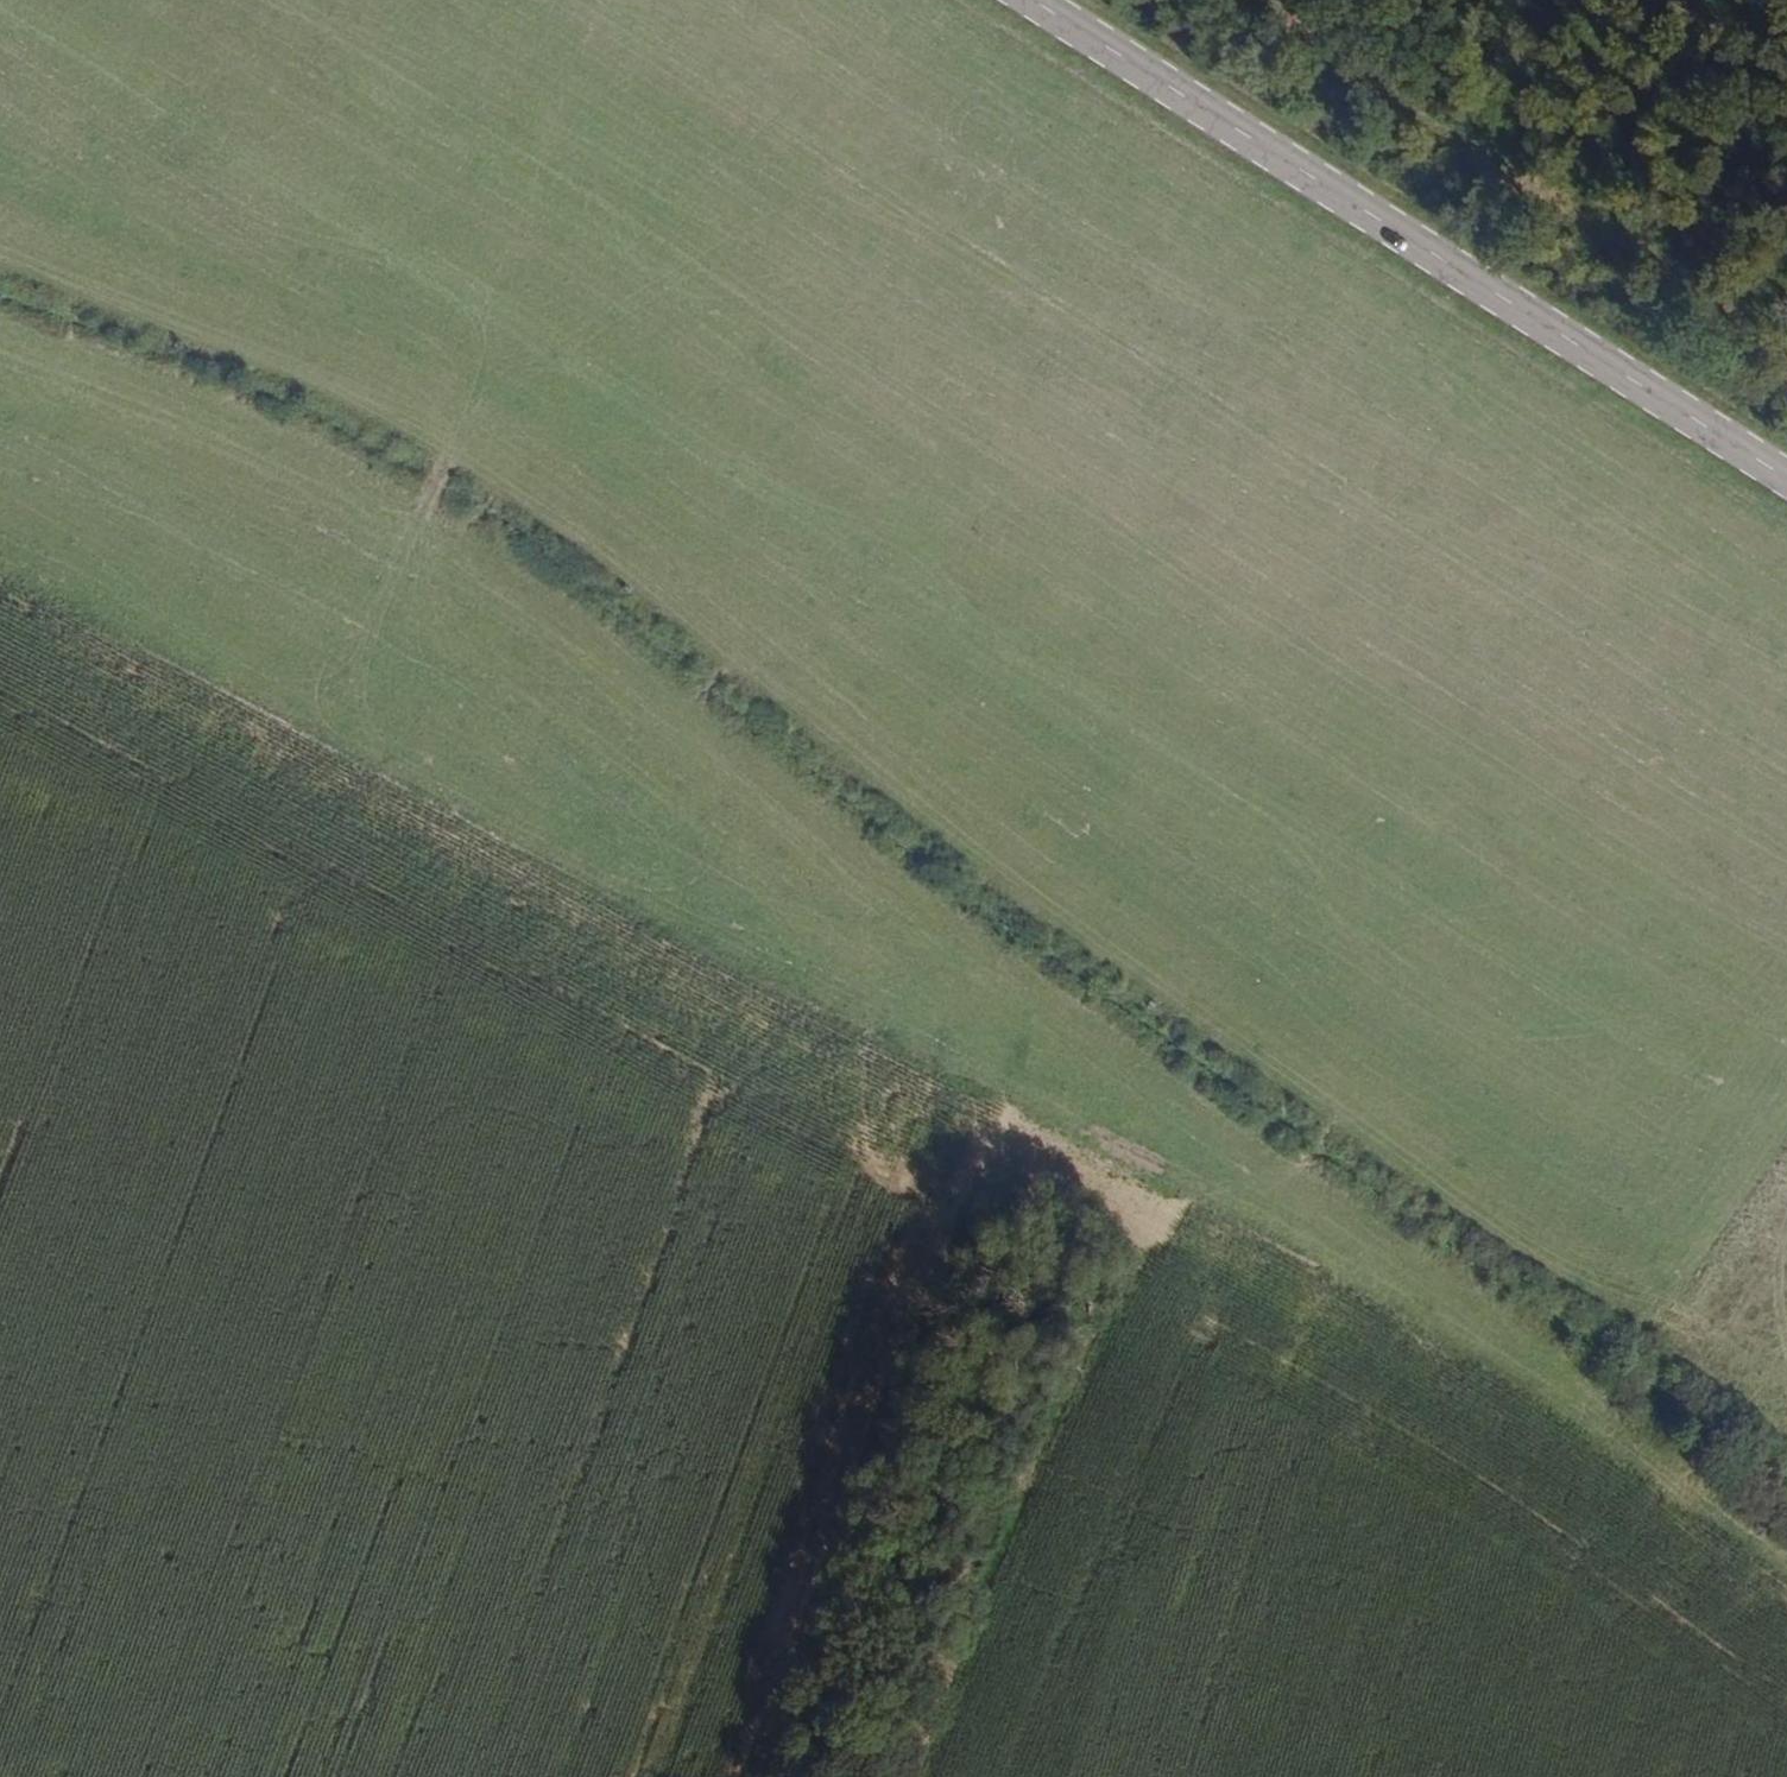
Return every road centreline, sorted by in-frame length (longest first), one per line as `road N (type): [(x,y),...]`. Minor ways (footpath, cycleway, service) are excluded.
road 1 (secondary): [(1019,0),(1786,492)]

